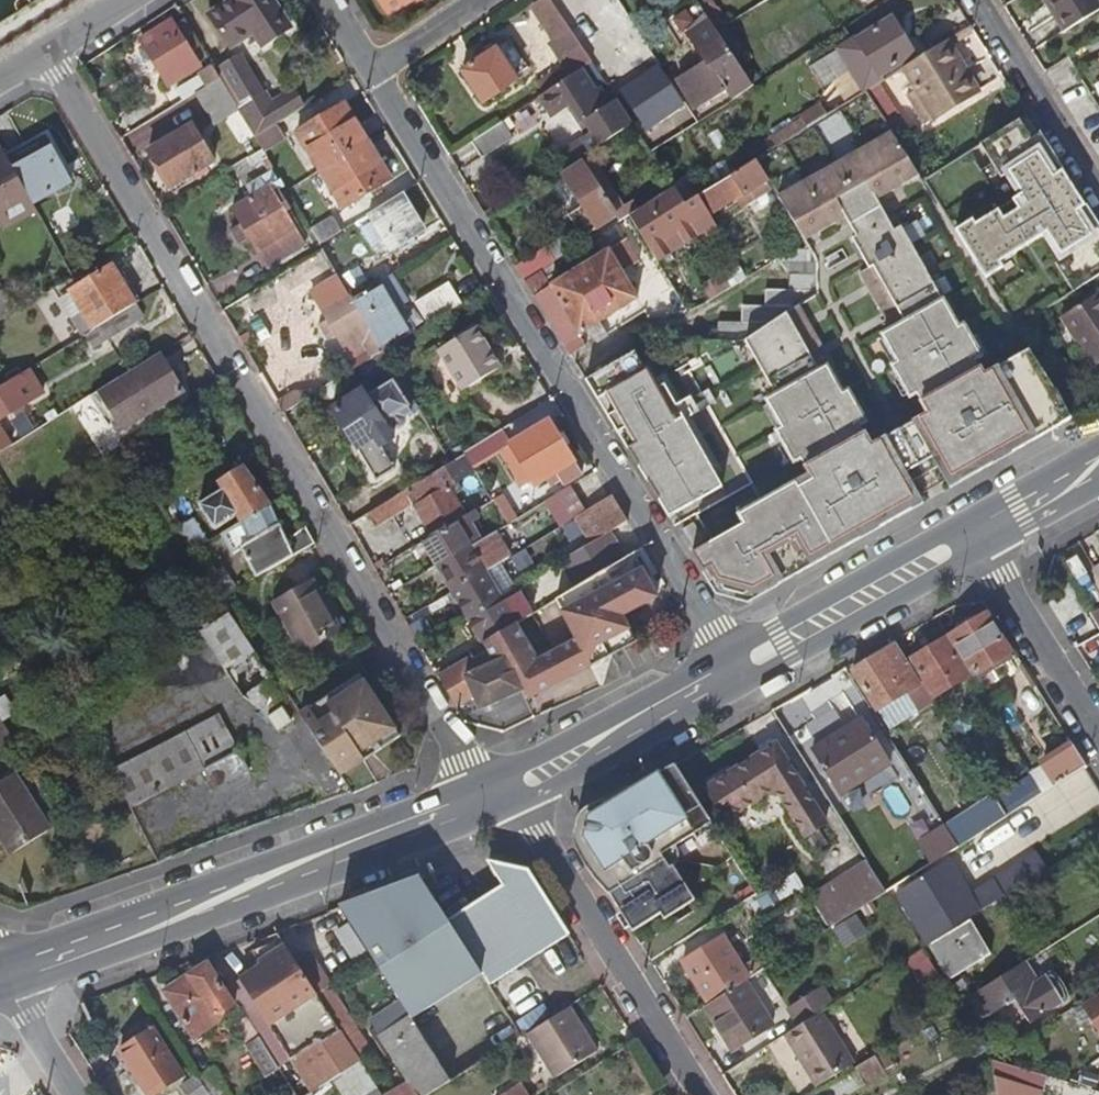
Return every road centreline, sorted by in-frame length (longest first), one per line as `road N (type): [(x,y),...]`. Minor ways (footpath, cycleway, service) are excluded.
road 1 (residential): [(43,49),(488,799)]
road 2 (residential): [(738,668),(374,71)]
road 3 (primary): [(3,973),(488,799)]
road 4 (residential): [(689,1094),(522,835),(488,799)]
road 5 (primary): [(488,799),(738,668)]
road 6 (primary): [(738,668),(972,536)]
road 7 (residential): [(972,536),(1098,739)]
road 8 (residential): [(976,0),(1098,194)]
road 9 (primary): [(972,536),(1098,462)]
road 10 (residential): [(80,1094),(3,973)]
road 11 (residential): [(374,71),(480,0)]

